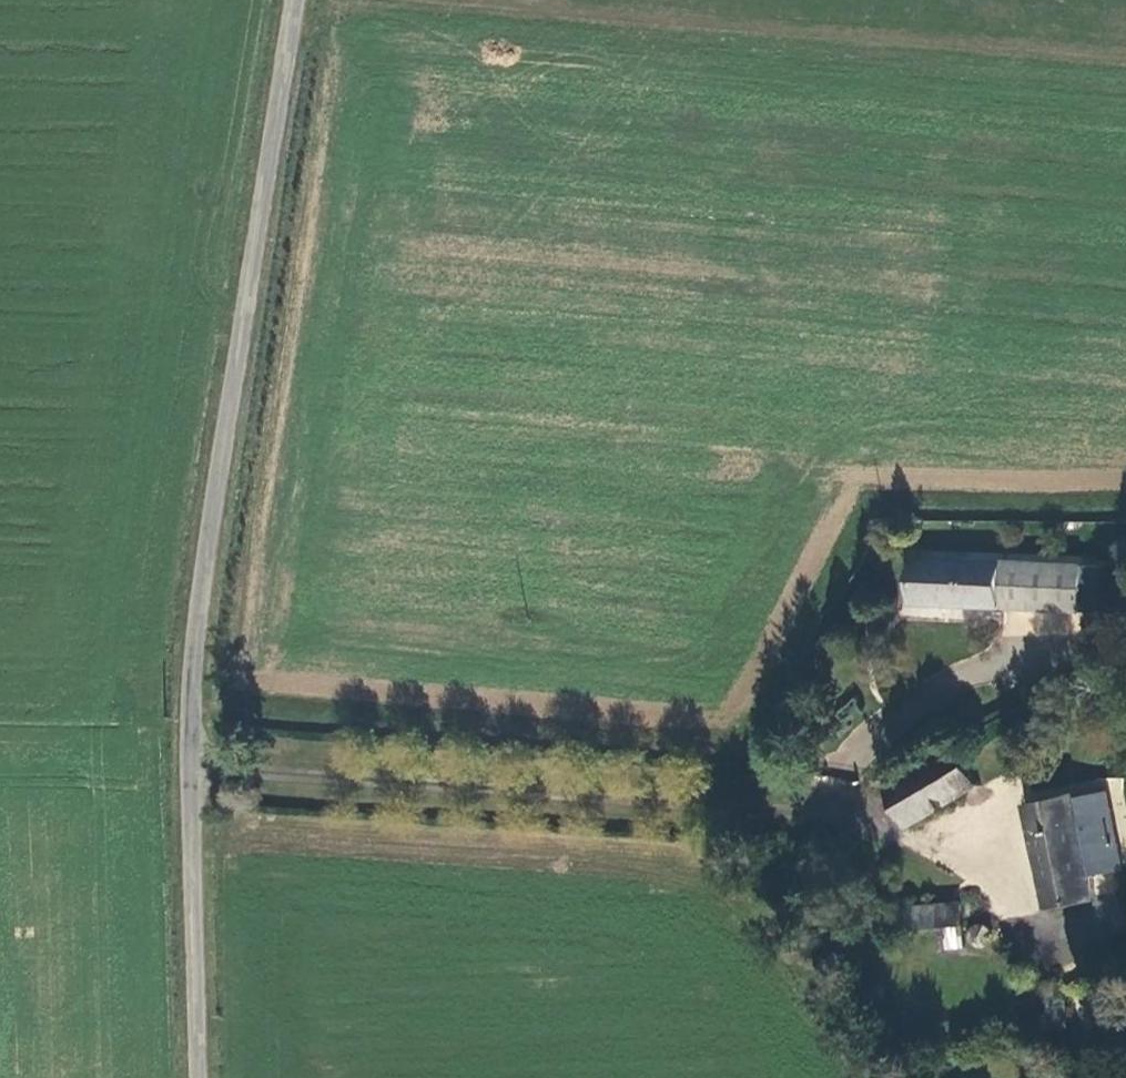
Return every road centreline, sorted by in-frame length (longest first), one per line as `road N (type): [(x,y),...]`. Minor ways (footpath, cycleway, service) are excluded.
road 1 (residential): [(210,1077),(199,707),(300,0)]

